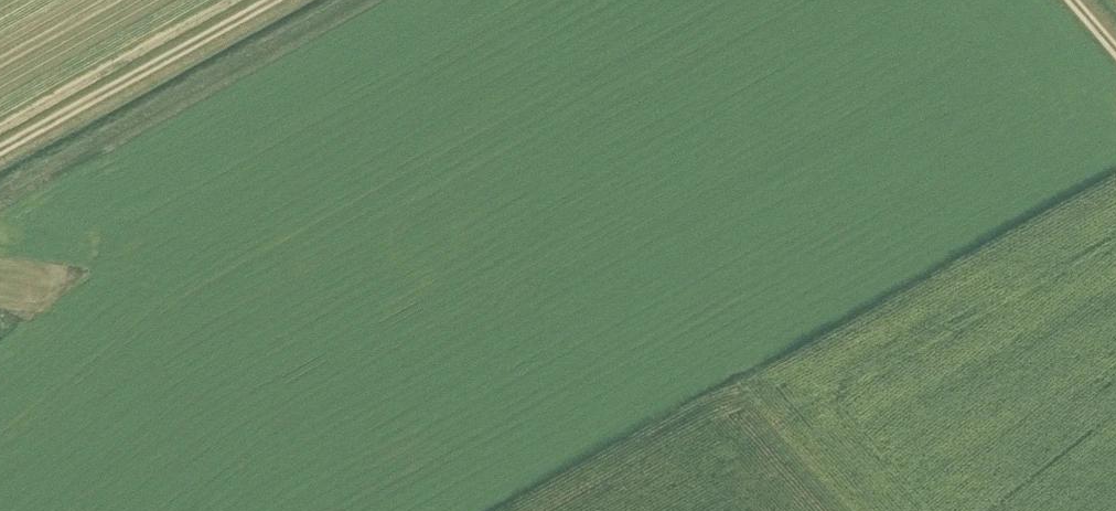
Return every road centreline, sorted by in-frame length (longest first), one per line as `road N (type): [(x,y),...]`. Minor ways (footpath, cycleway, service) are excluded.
road 1 (track): [(273,0),(0,151)]

